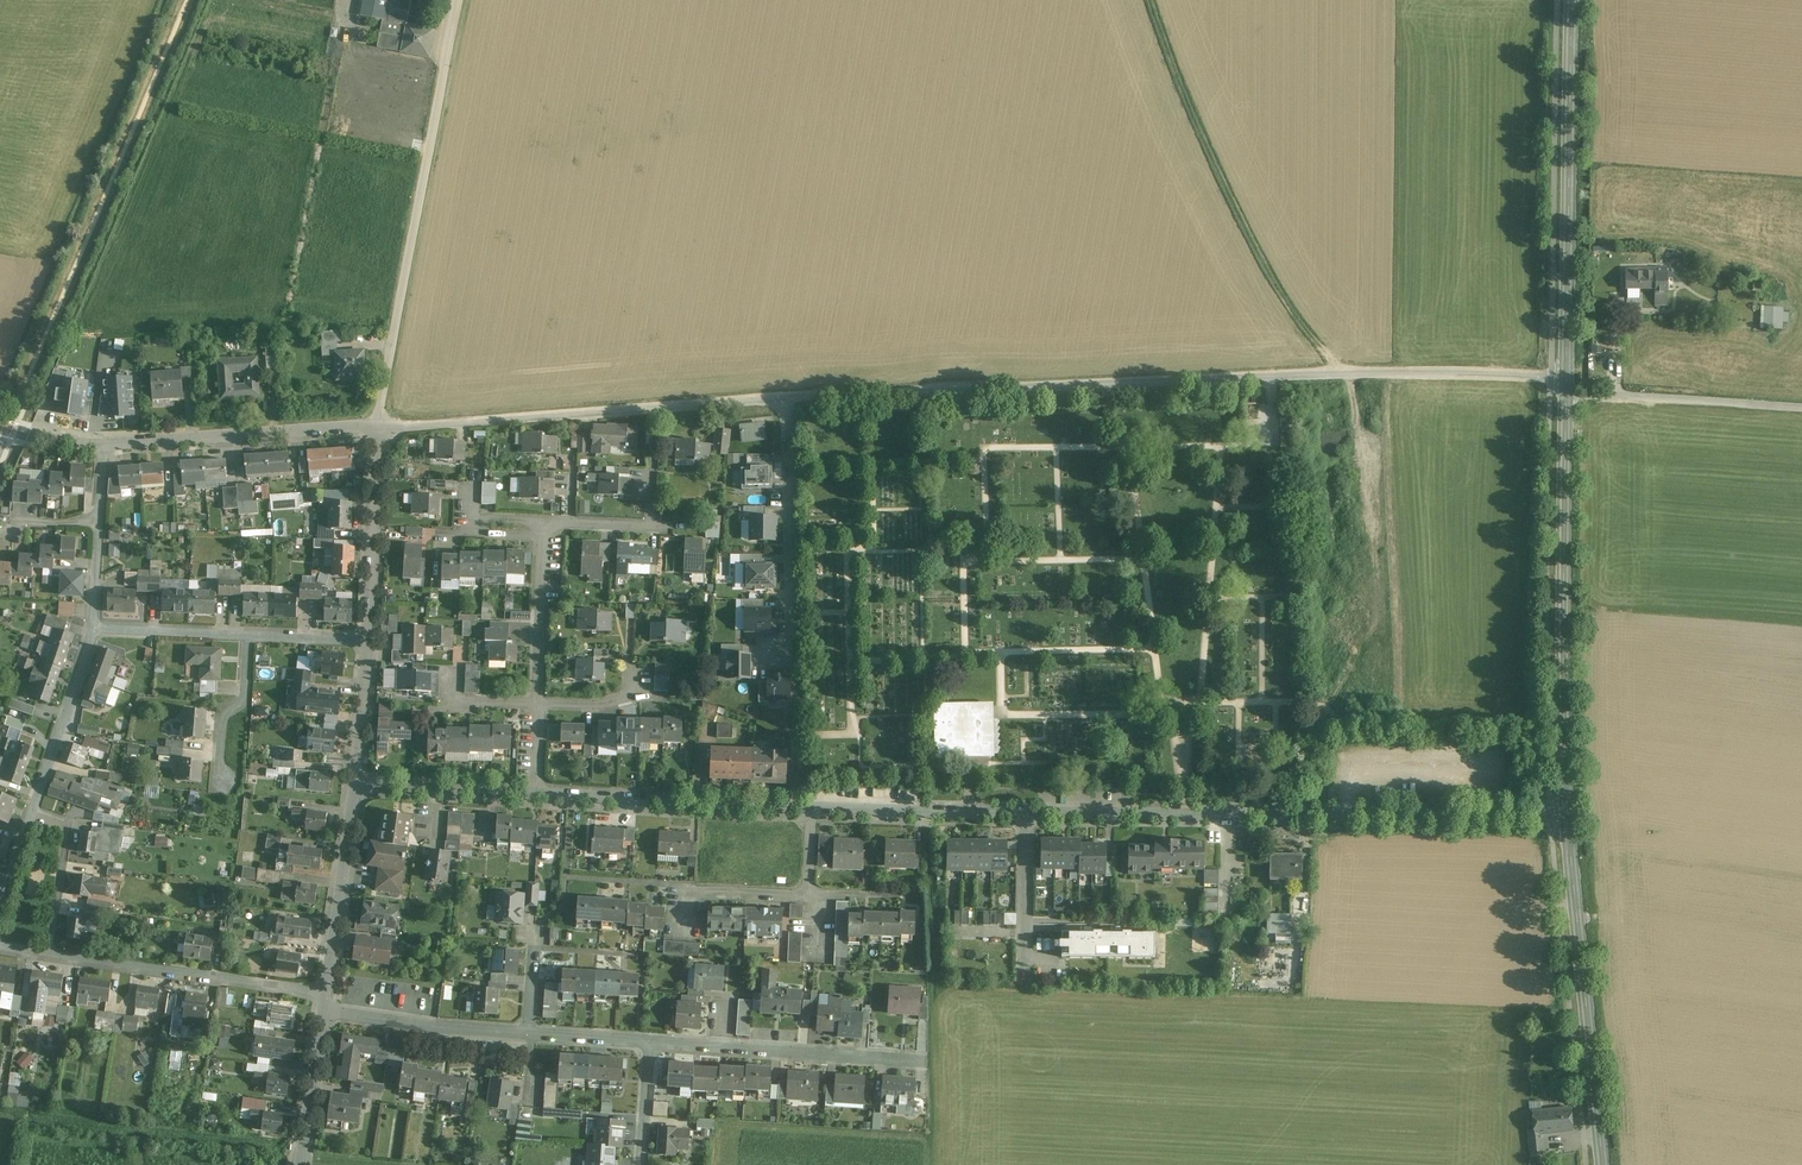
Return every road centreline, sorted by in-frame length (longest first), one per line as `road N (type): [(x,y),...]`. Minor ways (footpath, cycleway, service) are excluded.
road 1 (unclassified): [(786,395),(1310,373),(1566,376)]
road 2 (residential): [(1027,810),(1566,812)]
road 3 (unclassified): [(457,0),(376,429)]
road 4 (secondary): [(1566,812),(1566,394)]
road 5 (residential): [(376,429),(786,395)]
road 6 (secondary): [(1566,376),(1574,0)]
road 7 (secondary): [(1603,1164),(1566,812)]
road 8 (residential): [(326,1007),(297,991),(0,945)]
road 9 (residential): [(91,628),(0,904)]
road 10 (residential): [(537,793),(811,809)]
road 11 (unclassified): [(105,443),(376,429)]
road 12 (residential): [(789,653),(786,395)]
road 13 (unclassified): [(1566,394),(1801,408)]
road 14 (residential): [(356,789),(326,1007)]
road 15 (residential): [(811,809),(1027,810)]
road 16 (residential): [(376,429),(369,641)]
road 17 (residential): [(530,1032),(326,1007)]
road 18 (residential): [(924,1062),(722,1047)]
road 19 (residential): [(356,789),(537,793)]
road 20 (residential): [(545,525),(539,702)]
road 21 (residential): [(1026,971),(1027,810)]
road 22 (residential): [(811,895),(691,891),(687,931)]
road 23 (residential): [(326,1007),(301,1164)]
road 24 (residential): [(91,628),(248,636)]
road 25 (residential): [(220,777),(225,716),(245,701),(248,636)]
road 26 (residential): [(369,641),(356,789)]
road 27 (residential): [(644,1164),(651,1041)]
road 28 (residential): [(248,636),(369,641)]

